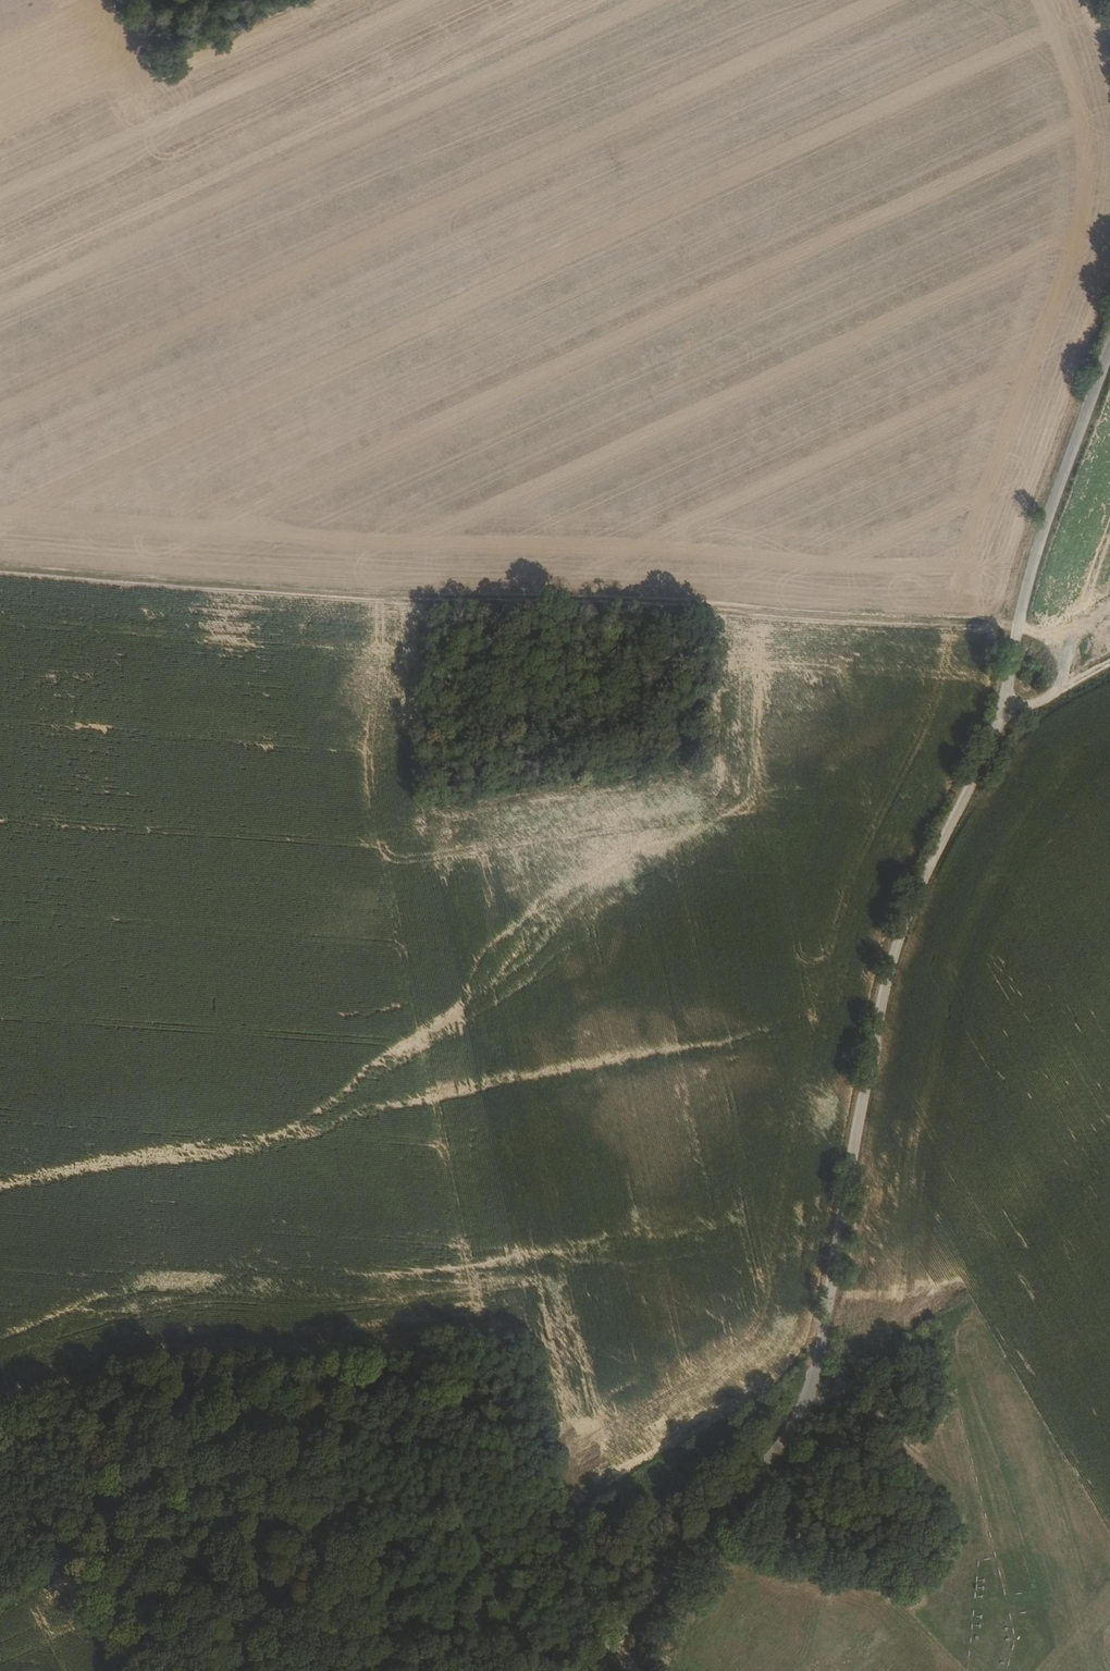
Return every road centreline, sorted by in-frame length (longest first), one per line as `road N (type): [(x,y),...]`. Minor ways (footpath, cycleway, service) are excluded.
road 1 (unclassified): [(592,1670),(727,1536),(798,1430),(821,1349),(884,990),(926,875),(995,735),(1034,561),(1109,357)]
road 2 (track): [(0,570),(1019,632)]

